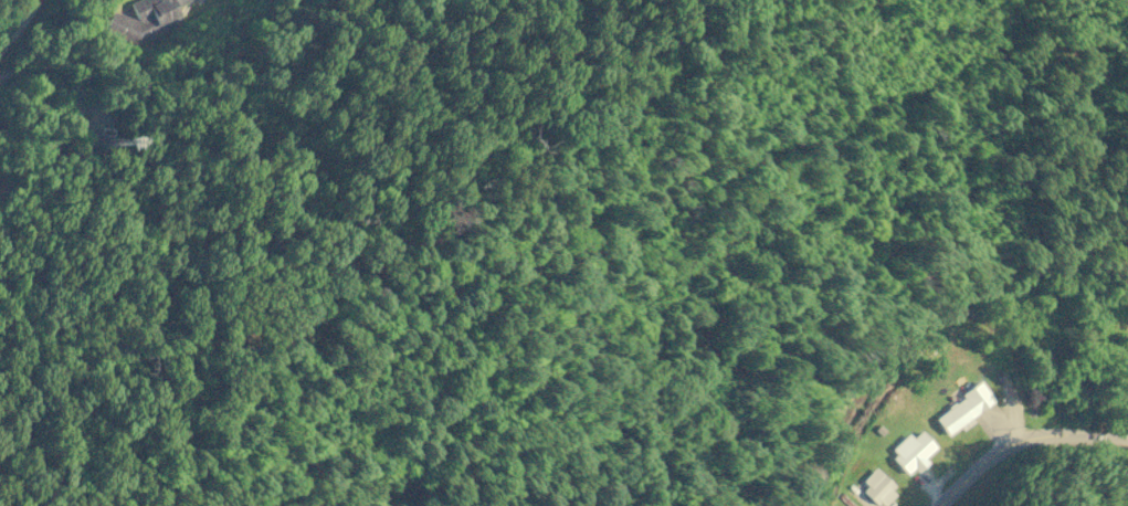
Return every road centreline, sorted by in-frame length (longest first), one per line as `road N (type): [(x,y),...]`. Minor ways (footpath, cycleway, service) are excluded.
road 1 (tertiary): [(1127,440),(1043,436),(995,454),(942,505)]

